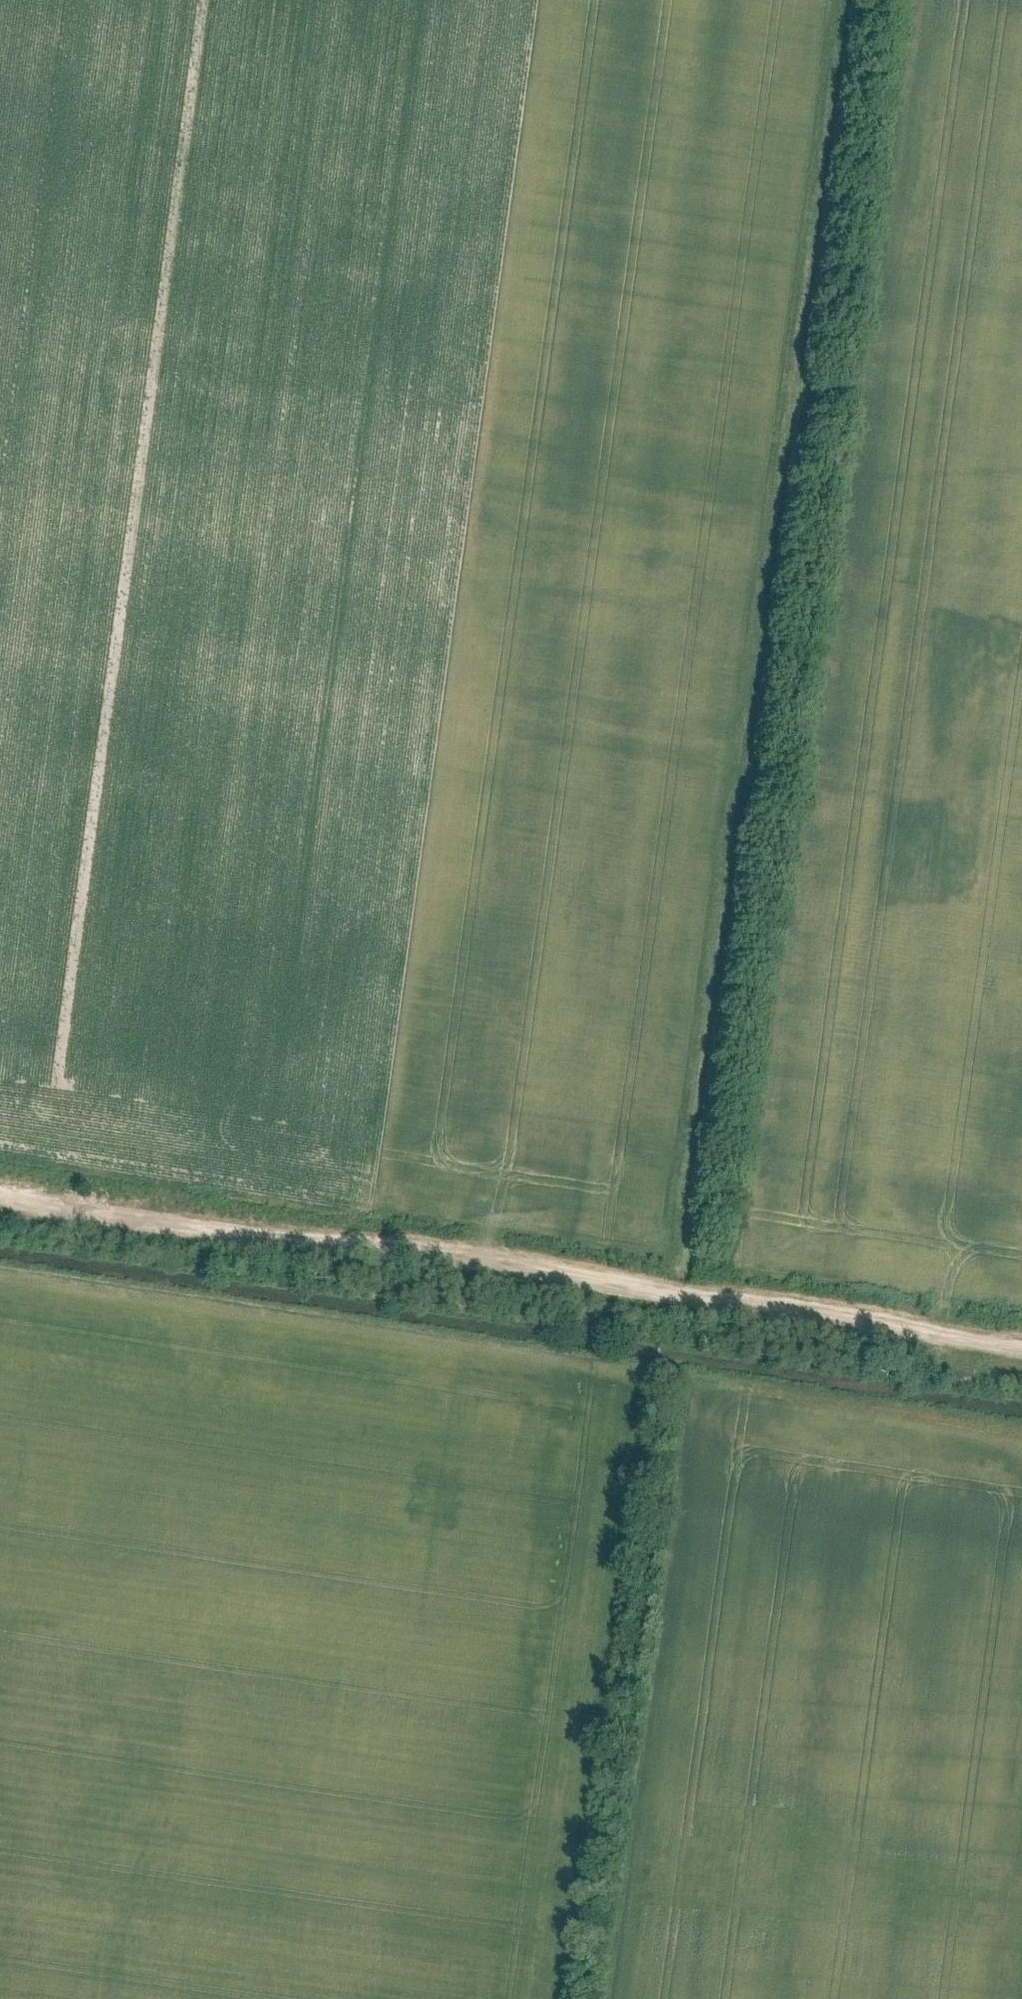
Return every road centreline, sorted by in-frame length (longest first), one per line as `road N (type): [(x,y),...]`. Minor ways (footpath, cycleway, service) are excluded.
road 1 (track): [(0,1180),(1021,1342)]

